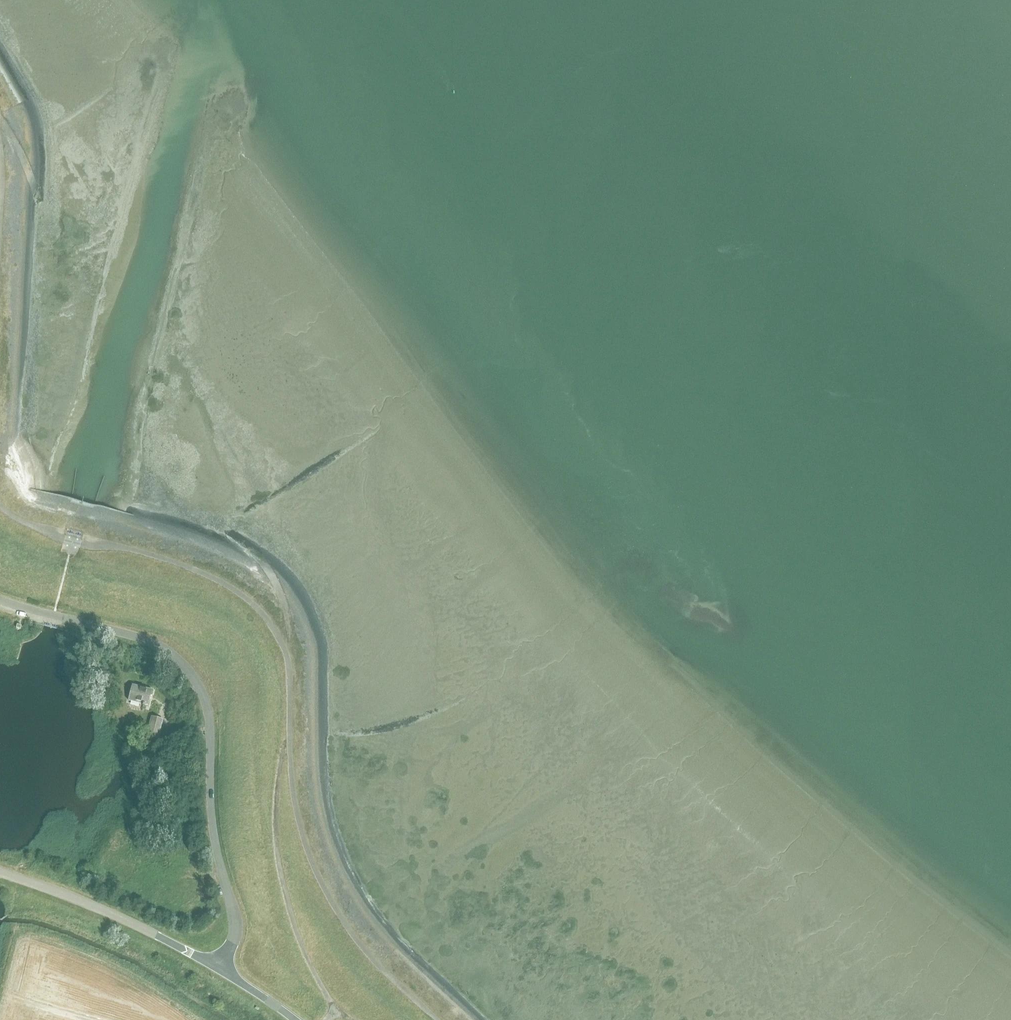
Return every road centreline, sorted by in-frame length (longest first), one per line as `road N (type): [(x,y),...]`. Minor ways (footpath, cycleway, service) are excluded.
road 1 (unclassified): [(220,970),(237,932),(212,836),(212,727),(196,681),(143,637),(0,601)]
road 2 (unclassified): [(220,970),(126,921),(0,873)]

